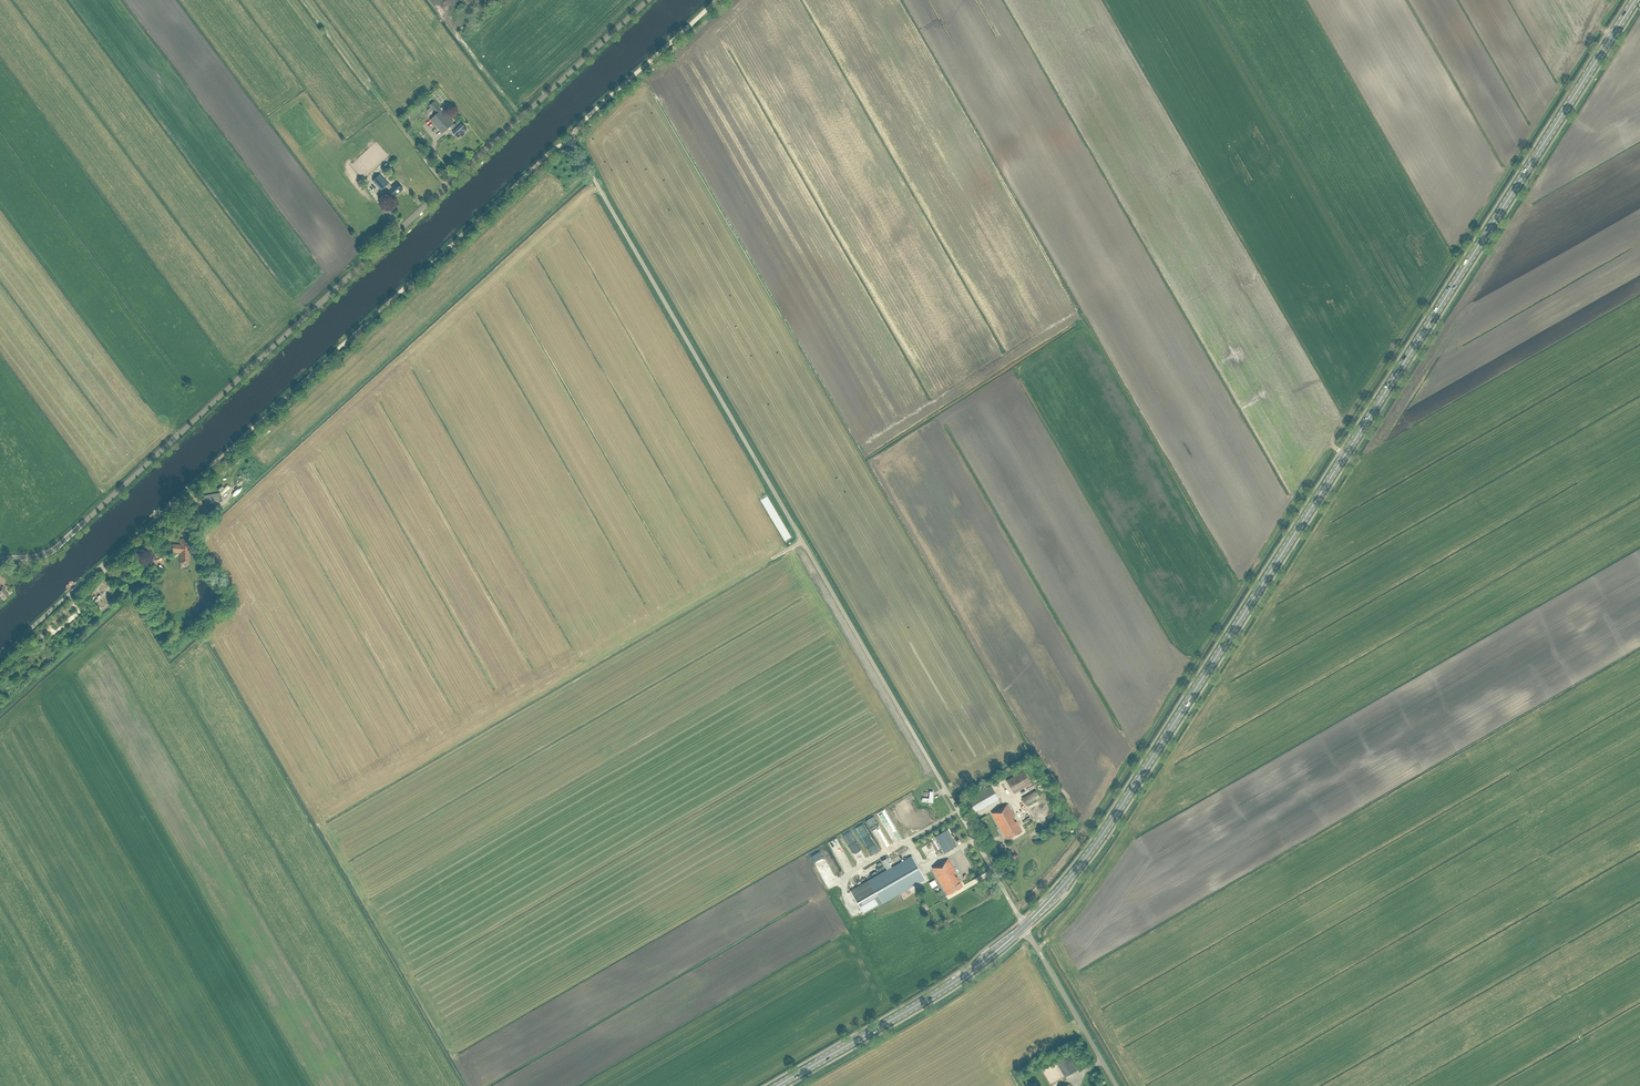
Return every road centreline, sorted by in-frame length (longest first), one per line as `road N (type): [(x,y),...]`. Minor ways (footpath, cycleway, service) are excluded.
road 1 (primary): [(1026,924),(1111,821),(1635,0)]
road 2 (track): [(0,657),(716,0)]
road 3 (unclassified): [(1026,924),(569,140)]
road 4 (unclassified): [(0,560),(58,546),(642,0)]
road 5 (primary): [(776,1085),(950,985),(1021,928)]
road 6 (track): [(307,0),(446,186)]
road 7 (unclassified): [(1118,1085),(1021,928)]

